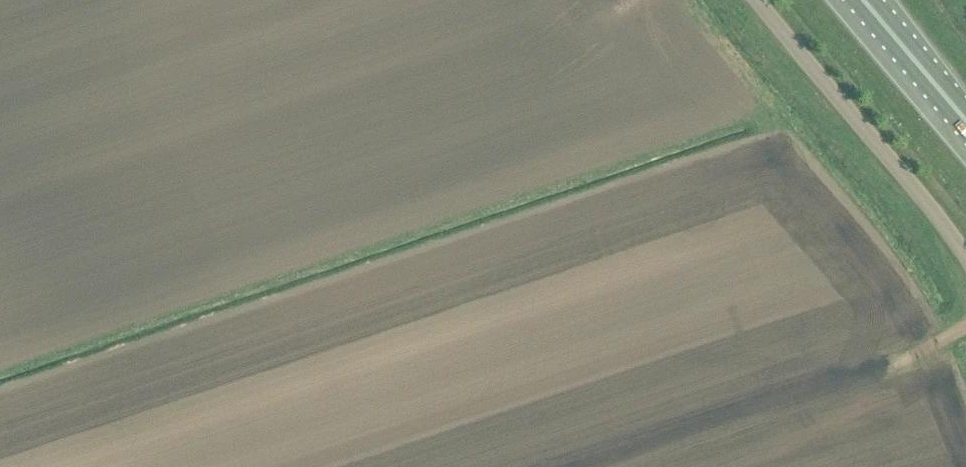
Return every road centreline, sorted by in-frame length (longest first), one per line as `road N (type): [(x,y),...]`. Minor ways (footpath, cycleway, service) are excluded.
road 1 (unclassified): [(765,0),(965,260)]
road 2 (trunk): [(965,122),(863,0)]

